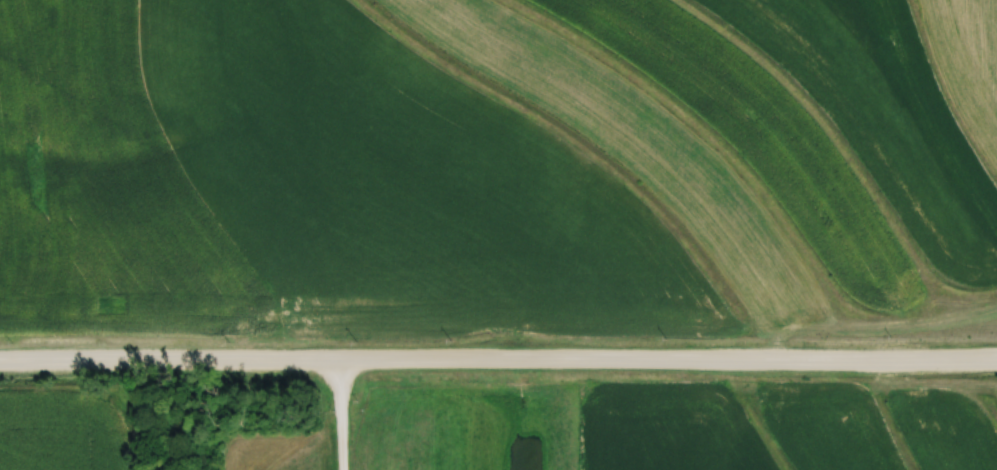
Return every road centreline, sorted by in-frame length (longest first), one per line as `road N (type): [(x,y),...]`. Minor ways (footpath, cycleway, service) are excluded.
road 1 (tertiary): [(996,362),(0,363)]

